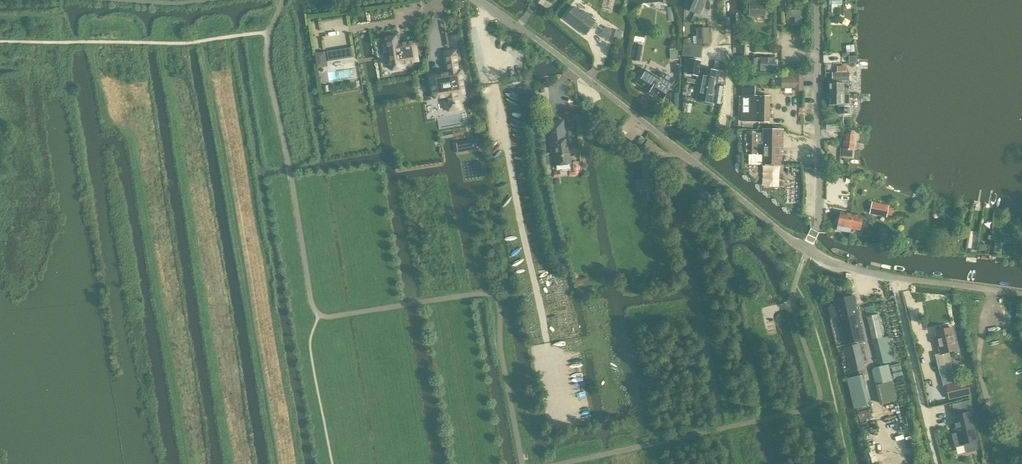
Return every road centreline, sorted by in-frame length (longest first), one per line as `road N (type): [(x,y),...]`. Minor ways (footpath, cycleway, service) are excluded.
road 1 (residential): [(476,0),(806,248)]
road 2 (unclassified): [(806,248),(820,202),(817,0)]
road 3 (residential): [(806,248),(855,271),(1021,294)]

